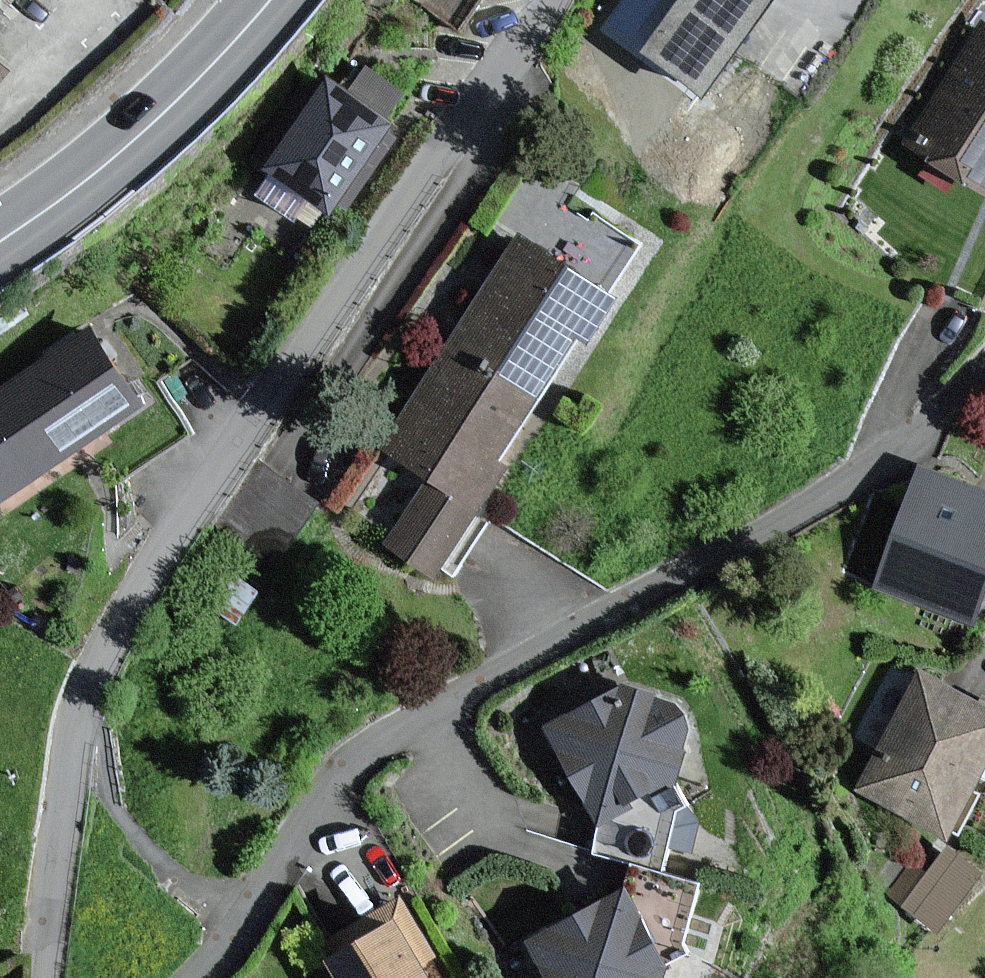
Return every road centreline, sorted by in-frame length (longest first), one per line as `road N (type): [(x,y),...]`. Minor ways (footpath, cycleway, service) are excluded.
road 1 (residential): [(544,0),(97,657),(74,710),(41,977)]
road 2 (residential): [(201,977),(289,868),(346,770),(400,731),(853,485),(984,378)]
road 3 (secondary): [(0,251),(211,75),(273,0)]
road 4 (track): [(245,924),(180,891),(97,809),(74,710)]

